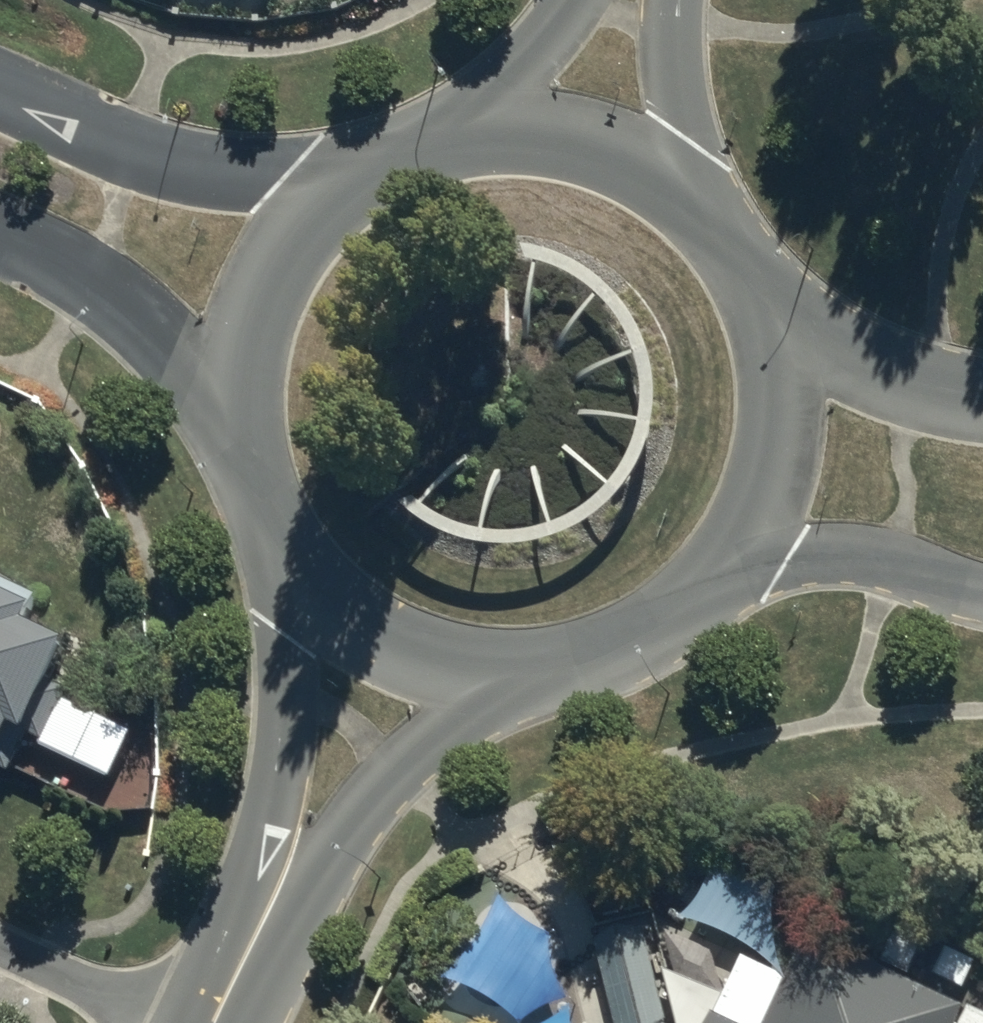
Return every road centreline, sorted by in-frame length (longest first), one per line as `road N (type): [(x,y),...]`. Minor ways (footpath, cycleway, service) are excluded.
road 1 (residential): [(209,1022),(223,936),(284,736),(293,561)]
road 2 (residential): [(501,667),(360,815),(274,972),(224,1022)]
road 3 (tertiary): [(0,91),(187,170),(335,187)]
road 4 (tertiary): [(239,426),(163,336),(98,288),(0,236)]
road 5 (tertiary): [(982,589),(847,556),(714,576)]
road 6 (tertiary): [(239,426),(240,359),(257,294),(290,236),(335,187)]
road 7 (tertiary): [(774,331),(782,396),(774,461),(751,522),(714,576)]
road 8 (tertiary): [(501,667),(441,659),(385,637),(334,604),(293,561)]
road 9 (tertiary): [(714,576),(670,616),(618,645),(560,663),(501,667)]
road 10 (tertiary): [(774,331),(949,402),(982,407)]
road 11 (tertiary): [(475,127),(578,133),(672,178)]
road 12 (tertiary): [(672,178),(736,245),(774,331)]
road 13 (residential): [(0,945),(166,1022)]
road 14 (residential): [(679,0),(672,178)]
road 15 (residential): [(475,127),(573,0)]
road 16 (tertiary): [(335,187),(425,138),(475,127)]
road 17 (tertiary): [(293,561),(267,519),(239,426)]

